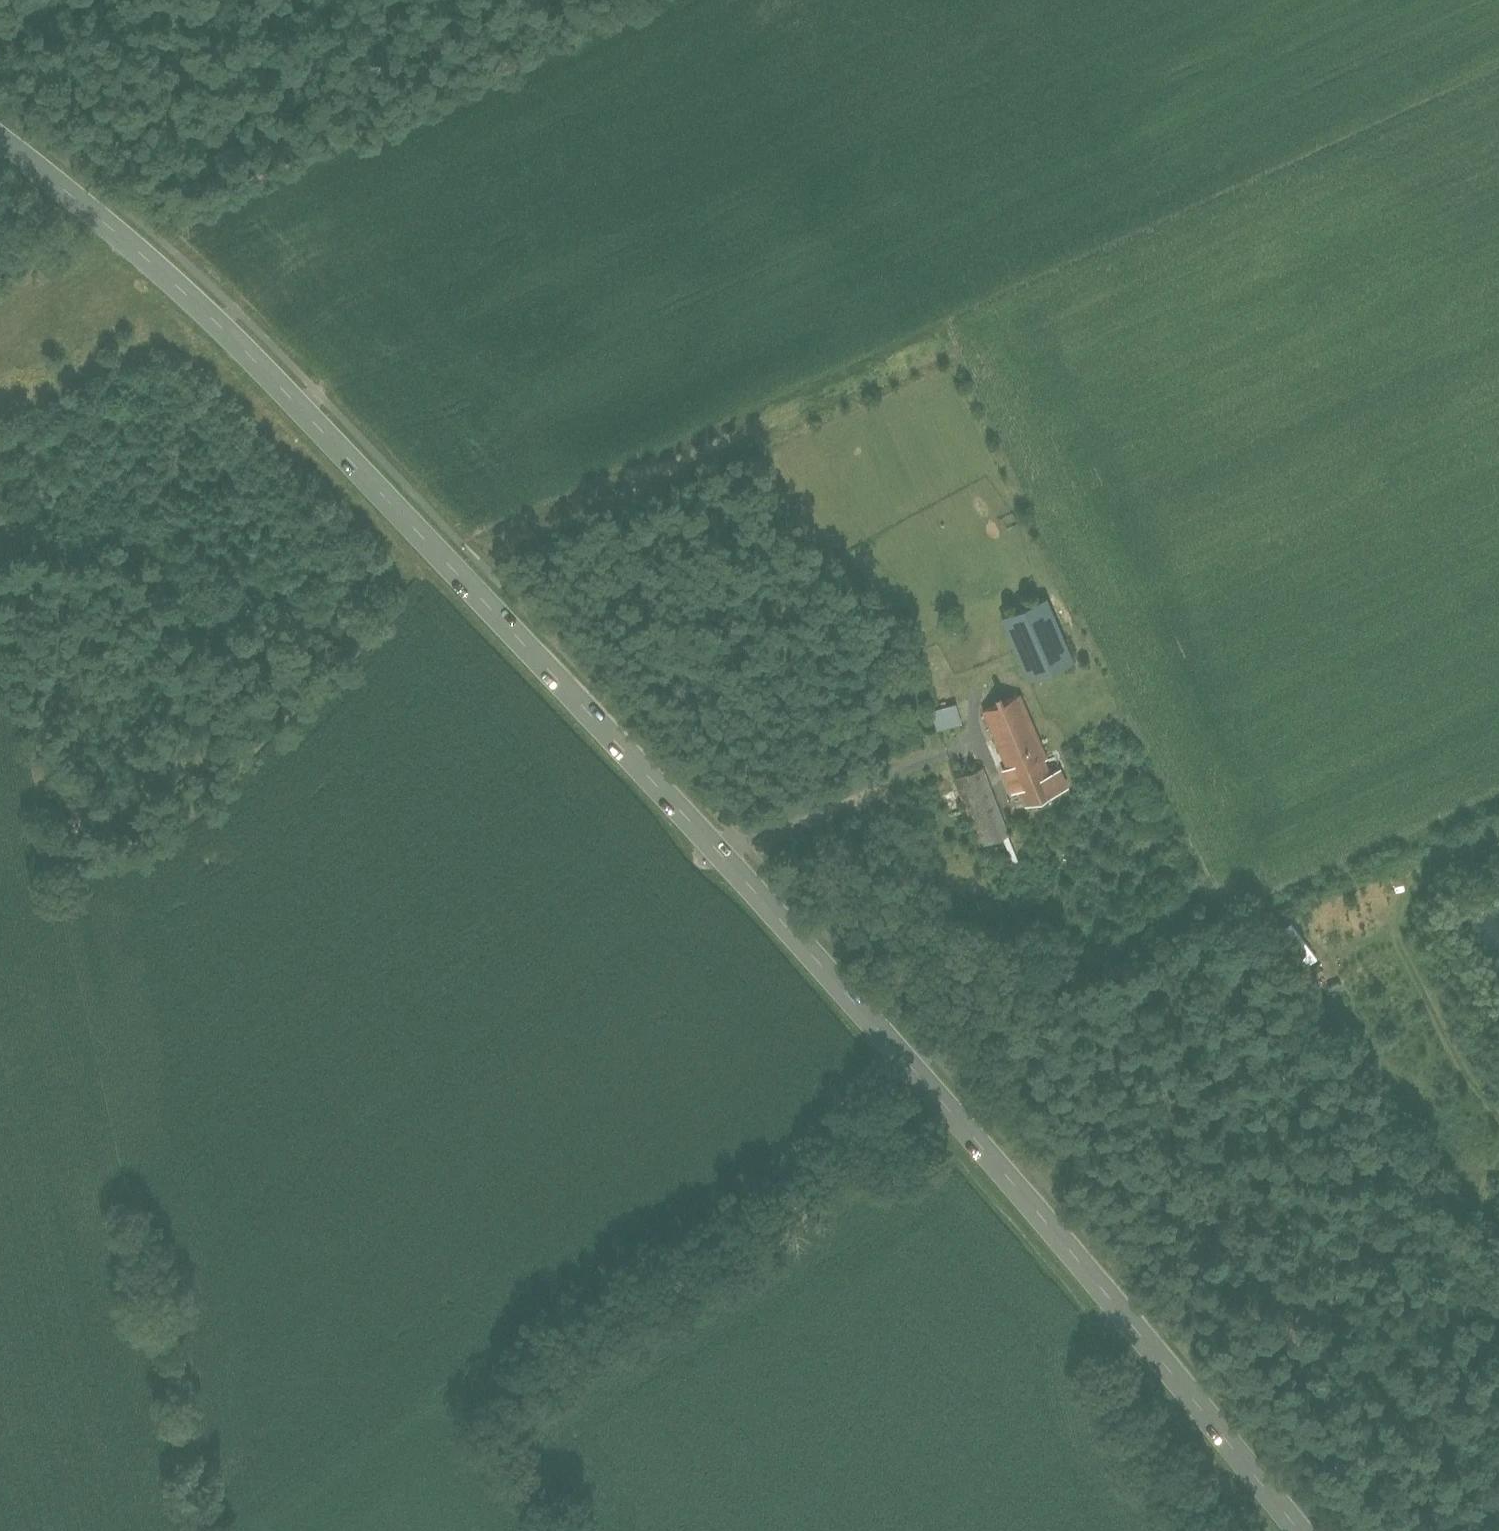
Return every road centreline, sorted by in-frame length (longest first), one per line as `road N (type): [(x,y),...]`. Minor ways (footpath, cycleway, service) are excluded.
road 1 (tertiary): [(0,137),(120,233),(240,343),(716,847),(911,1061),(1304,1530)]

